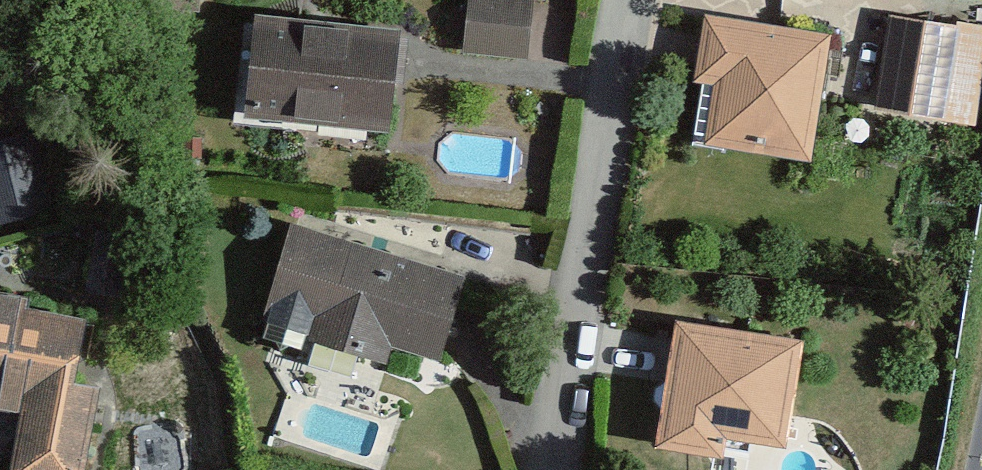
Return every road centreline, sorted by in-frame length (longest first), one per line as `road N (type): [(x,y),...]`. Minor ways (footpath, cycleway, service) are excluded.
road 1 (residential): [(554,469),(625,0)]

